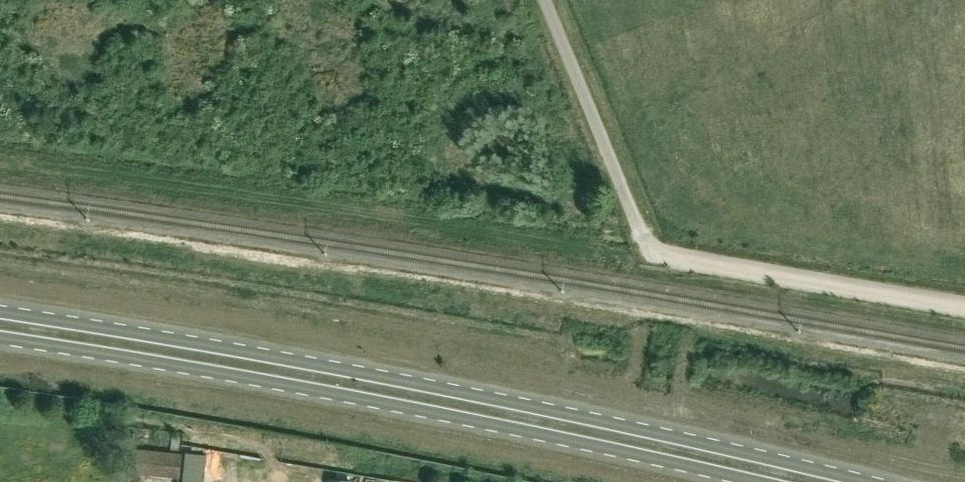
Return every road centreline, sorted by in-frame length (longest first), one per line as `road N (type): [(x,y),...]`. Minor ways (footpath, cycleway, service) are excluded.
road 1 (primary): [(875,481),(419,384),(0,312)]
road 2 (primary): [(0,339),(395,404),(767,481)]
road 3 (track): [(964,309),(681,260),(647,243)]
road 4 (unclassified): [(647,243),(544,0)]

